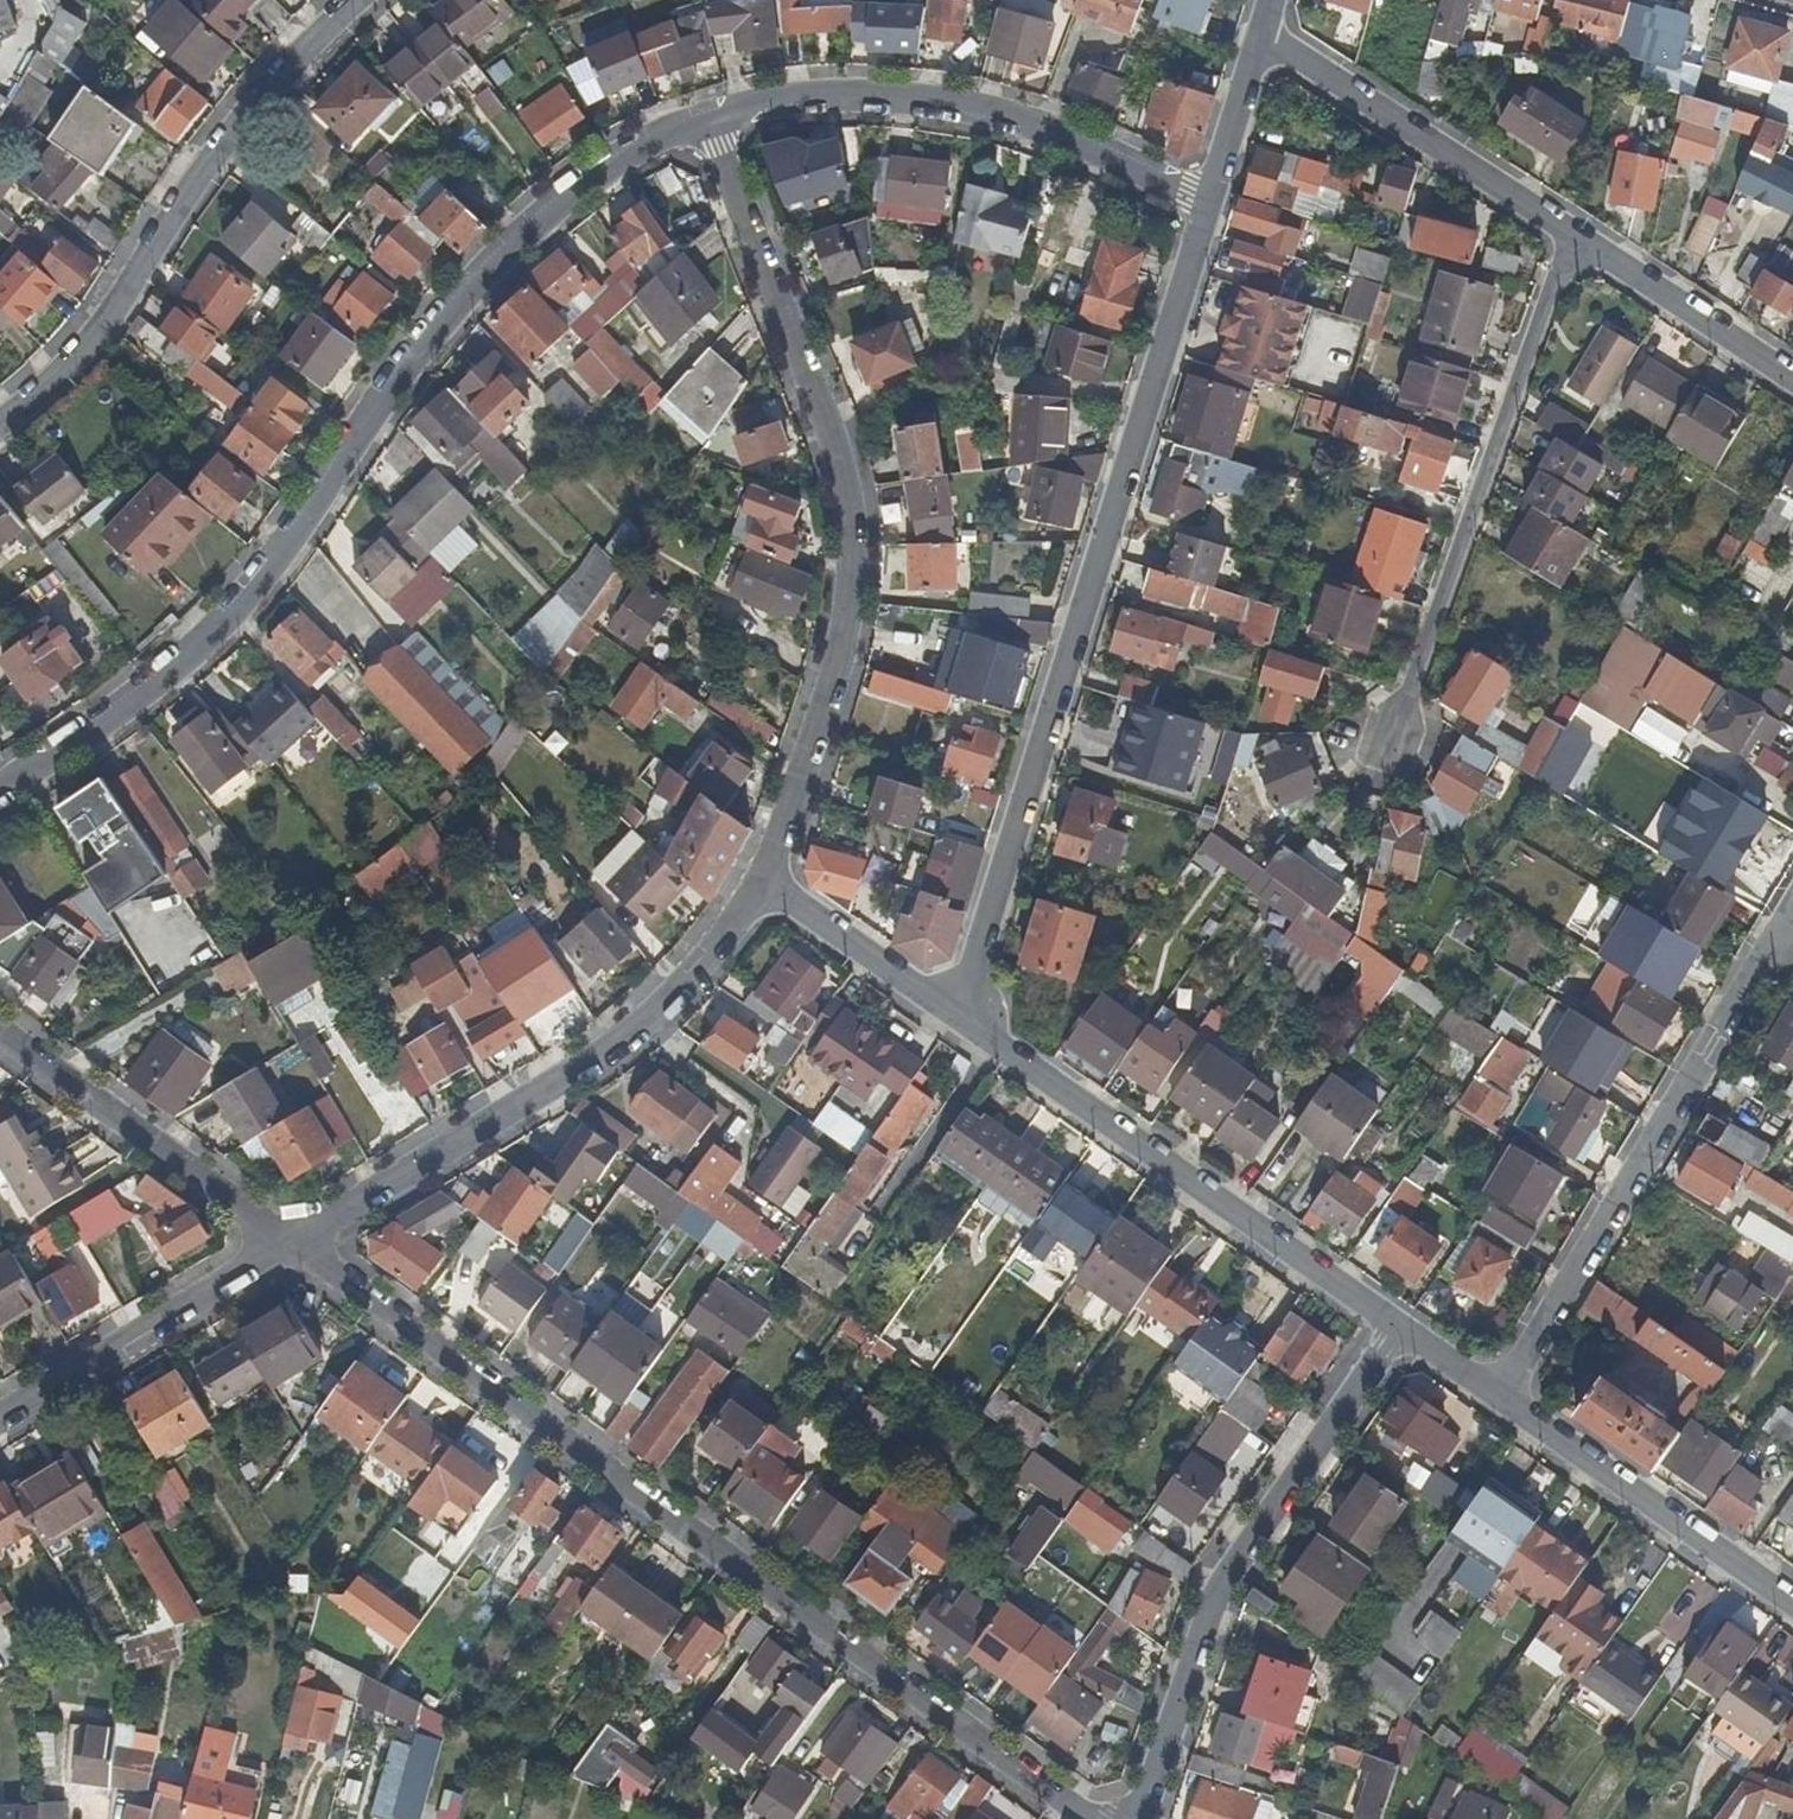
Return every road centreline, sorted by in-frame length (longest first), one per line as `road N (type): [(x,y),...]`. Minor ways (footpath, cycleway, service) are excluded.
road 1 (residential): [(704,120),(581,181),(525,228),(377,405),(261,573),(177,666),(0,790)]
road 2 (residential): [(288,1245),(1081,1818)]
road 3 (residential): [(1208,206),(959,1017)]
road 4 (residential): [(704,120),(841,444),(862,538),(821,728),(765,880)]
road 5 (residential): [(1792,384),(1261,29)]
road 6 (residential): [(765,880),(676,987),(573,1071),(288,1245)]
road 7 (residential): [(1398,1326),(1212,1603),(1140,1818)]
road 8 (residential): [(359,0),(216,145),(81,336),(0,415)]
road 9 (residential): [(1783,932),(1502,1398)]
road 10 (residential): [(959,1017),(995,1051),(1398,1326)]
road 11 (residential): [(1208,206),(1072,147),(955,109),(832,99),(704,120)]
road 12 (residential): [(0,1033),(288,1245)]
road 13 (residential): [(1502,1398),(1792,1605)]
road 14 (residential): [(288,1245),(0,1417)]
road 15 (residential): [(765,880),(959,1017)]
road 16 (residential): [(1261,29),(1208,206)]
road 17 (residential): [(1398,1326),(1502,1398)]

